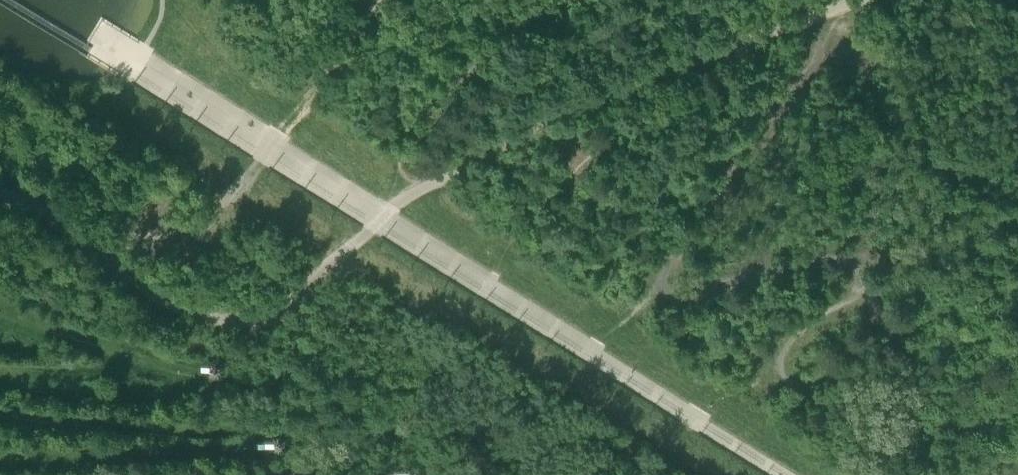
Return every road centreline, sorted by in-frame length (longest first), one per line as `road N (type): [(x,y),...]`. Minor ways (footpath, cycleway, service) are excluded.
road 1 (track): [(351,241),(349,291),(322,340),(294,369),(210,392),(116,398),(0,384)]

